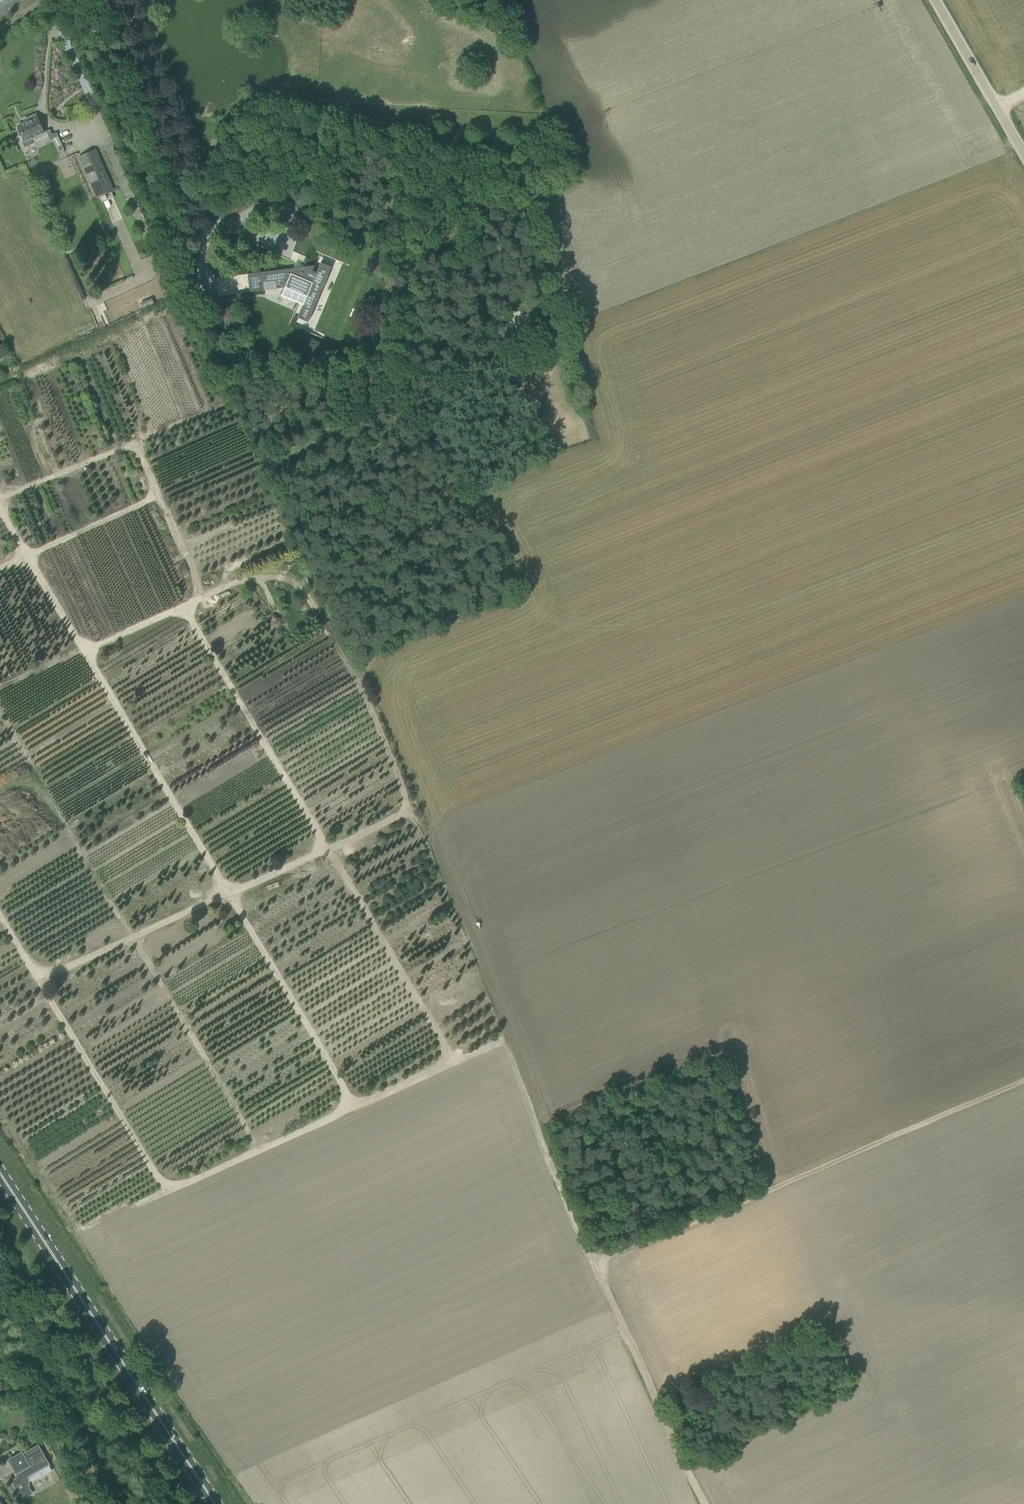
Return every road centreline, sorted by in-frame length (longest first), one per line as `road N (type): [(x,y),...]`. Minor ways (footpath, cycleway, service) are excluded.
road 1 (track): [(1023,1080),(594,1259),(705,1503)]
road 2 (primary): [(217,1503),(0,1175)]
road 3 (residential): [(1023,156),(934,0)]

